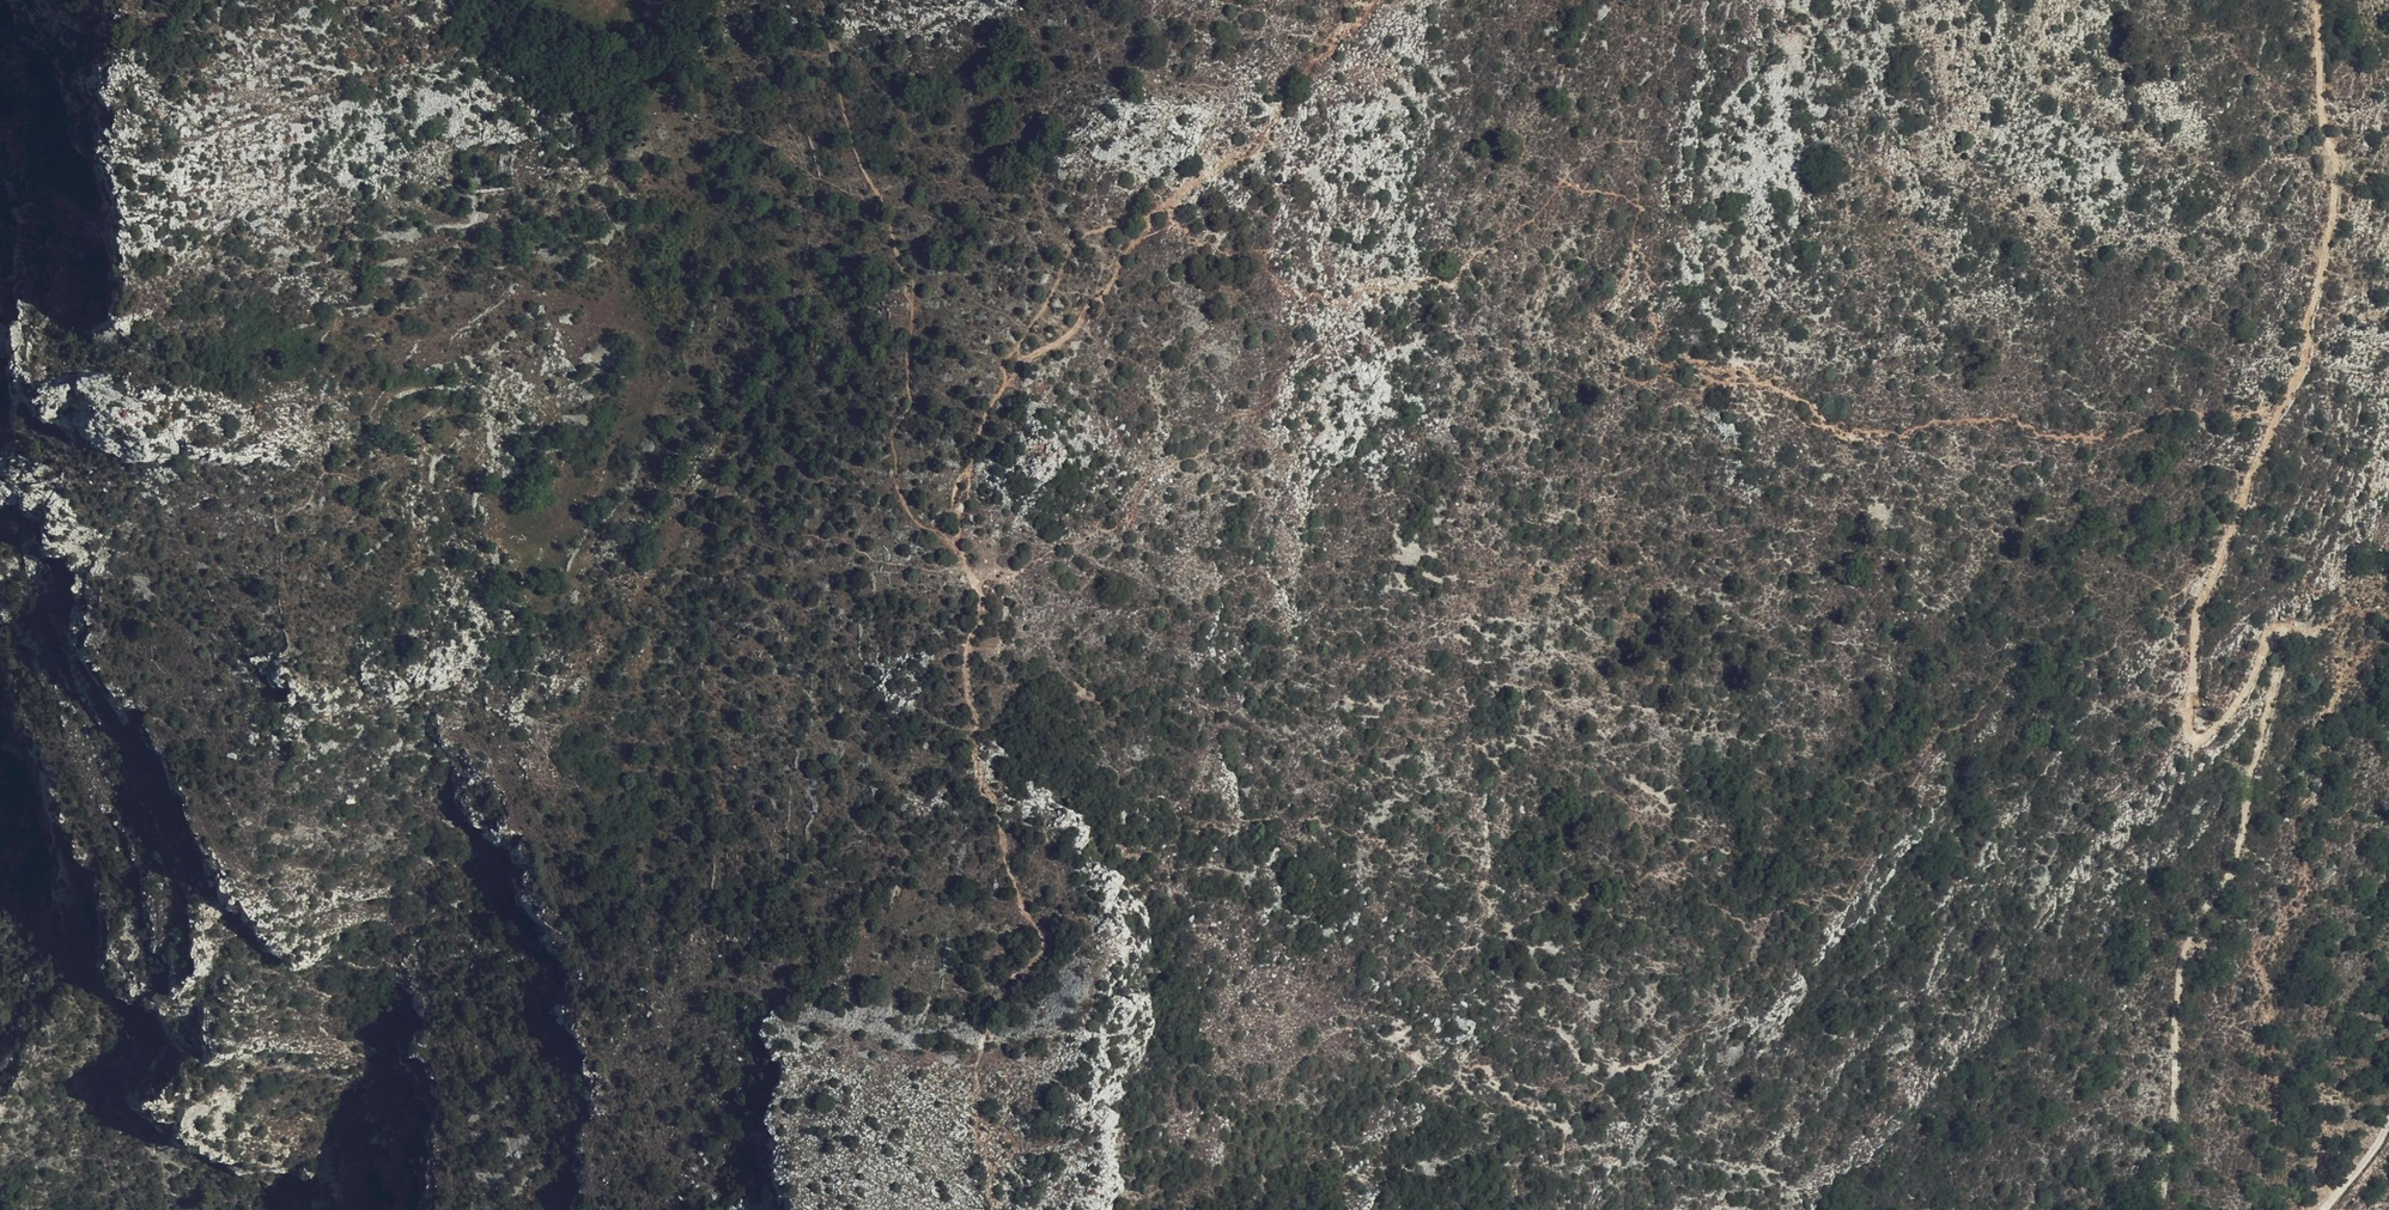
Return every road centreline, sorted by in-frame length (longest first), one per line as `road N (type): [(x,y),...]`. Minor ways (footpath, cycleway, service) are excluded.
road 1 (track): [(2286,629),(2276,628),(2231,713),(2203,743),(2188,734),(2198,609),(2271,426),(2302,373),(2332,221),(2337,158),(2324,121),(2320,0)]
road 2 (track): [(2160,1209),(2174,1132),(2185,944),(2234,859),(2286,629)]

